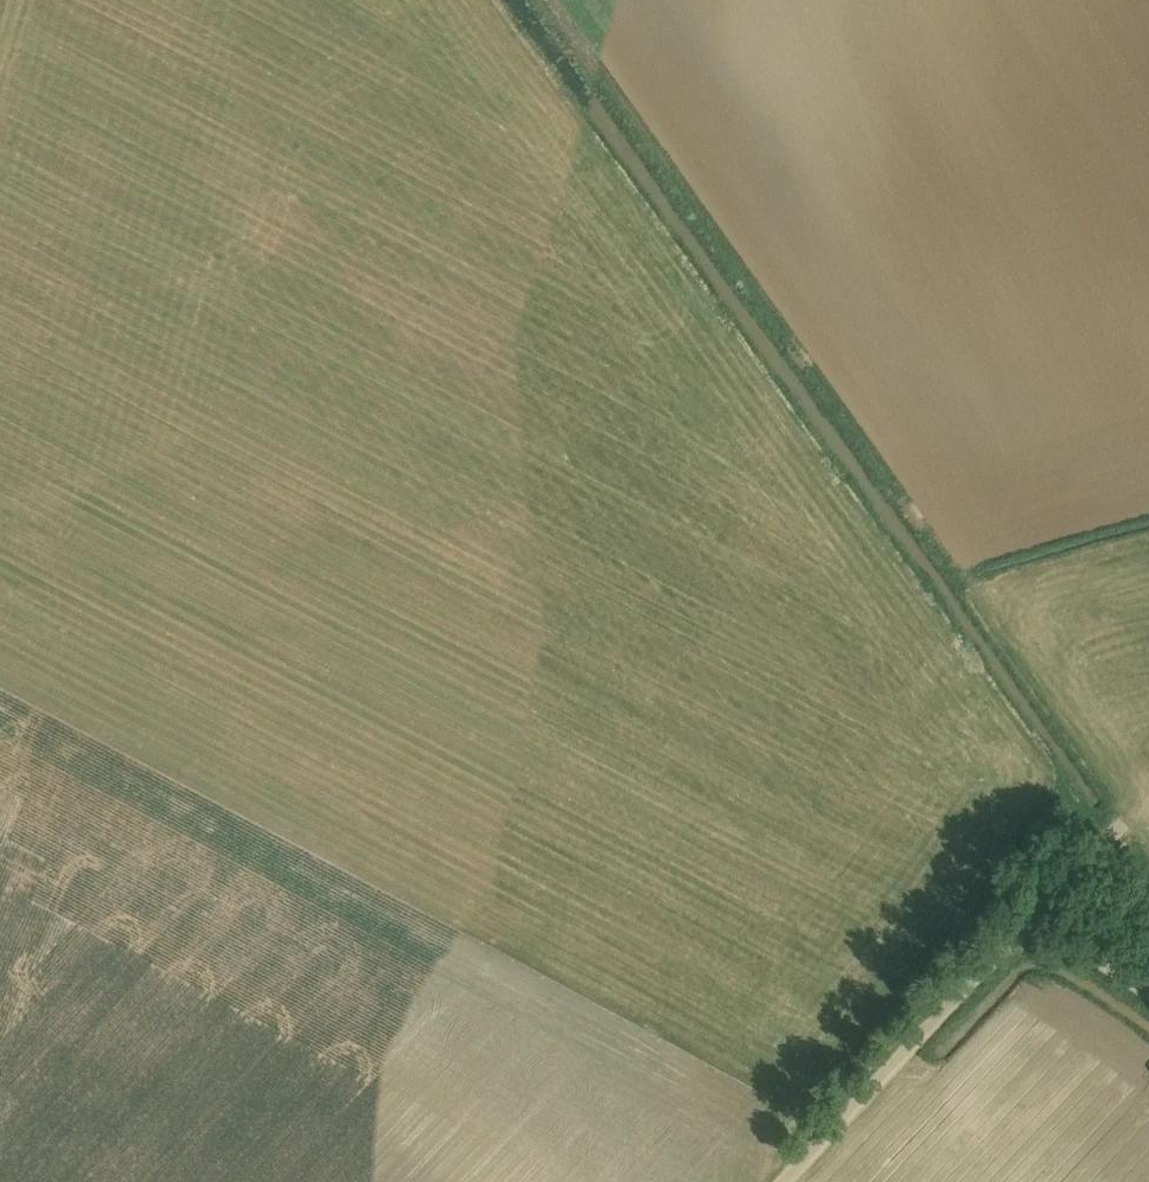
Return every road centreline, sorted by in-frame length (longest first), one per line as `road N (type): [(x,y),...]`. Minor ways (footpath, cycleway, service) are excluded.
road 1 (track): [(780,1181),(1128,814)]
road 2 (track): [(1020,930),(1092,952),(1148,997)]

